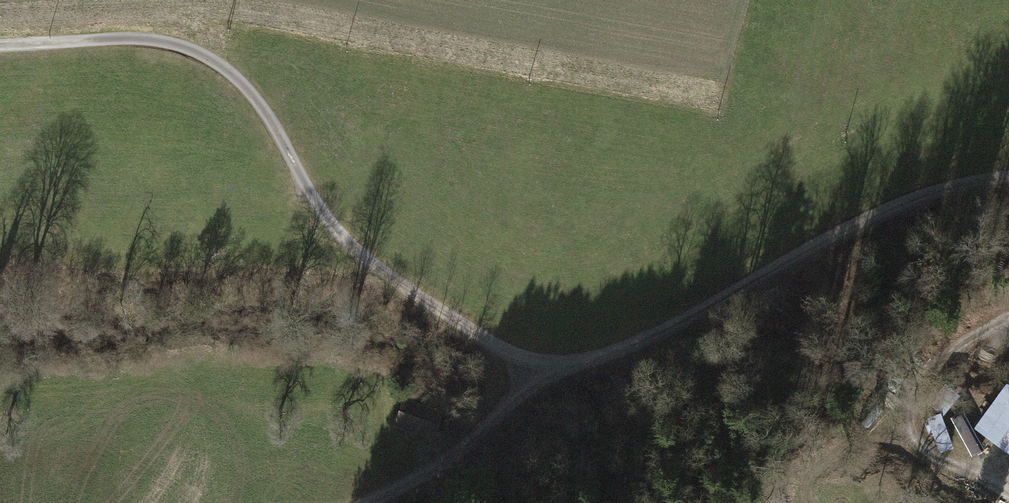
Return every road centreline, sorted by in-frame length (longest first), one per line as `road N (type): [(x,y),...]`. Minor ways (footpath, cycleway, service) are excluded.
road 1 (track): [(538,361),(495,344),(361,254),(320,209),(257,100),(210,59),(143,38),(0,43)]
road 2 (track): [(1008,178),(906,202),(621,346),(538,361)]
road 3 (track): [(538,361),(475,435),(367,502)]
road 4 (track): [(912,425),(827,458),(807,478),(804,502)]

